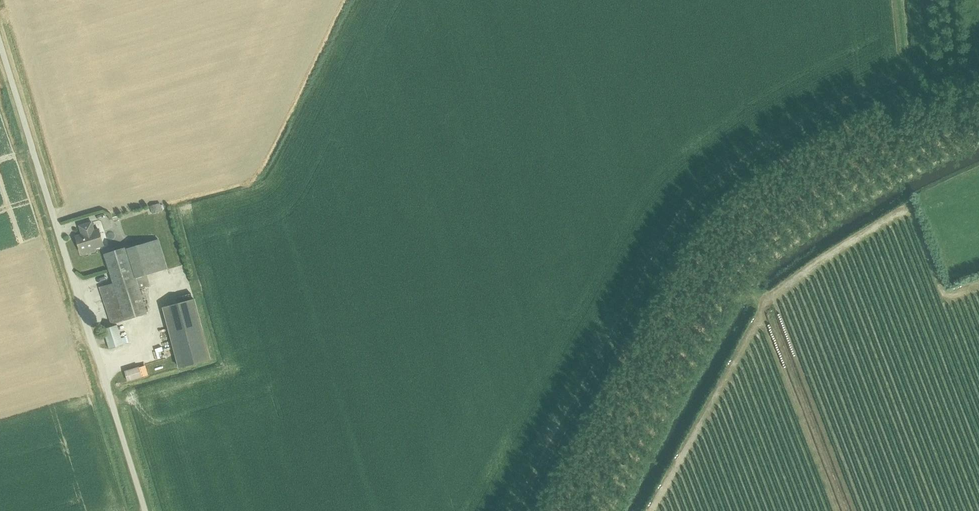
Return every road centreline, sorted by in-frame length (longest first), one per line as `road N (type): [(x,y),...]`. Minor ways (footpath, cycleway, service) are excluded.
road 1 (unclassified): [(146,510),(0,41)]
road 2 (track): [(749,290),(755,269),(797,236),(978,140)]
road 3 (unclassified): [(978,113),(906,136),(881,129),(880,108),(920,78)]

